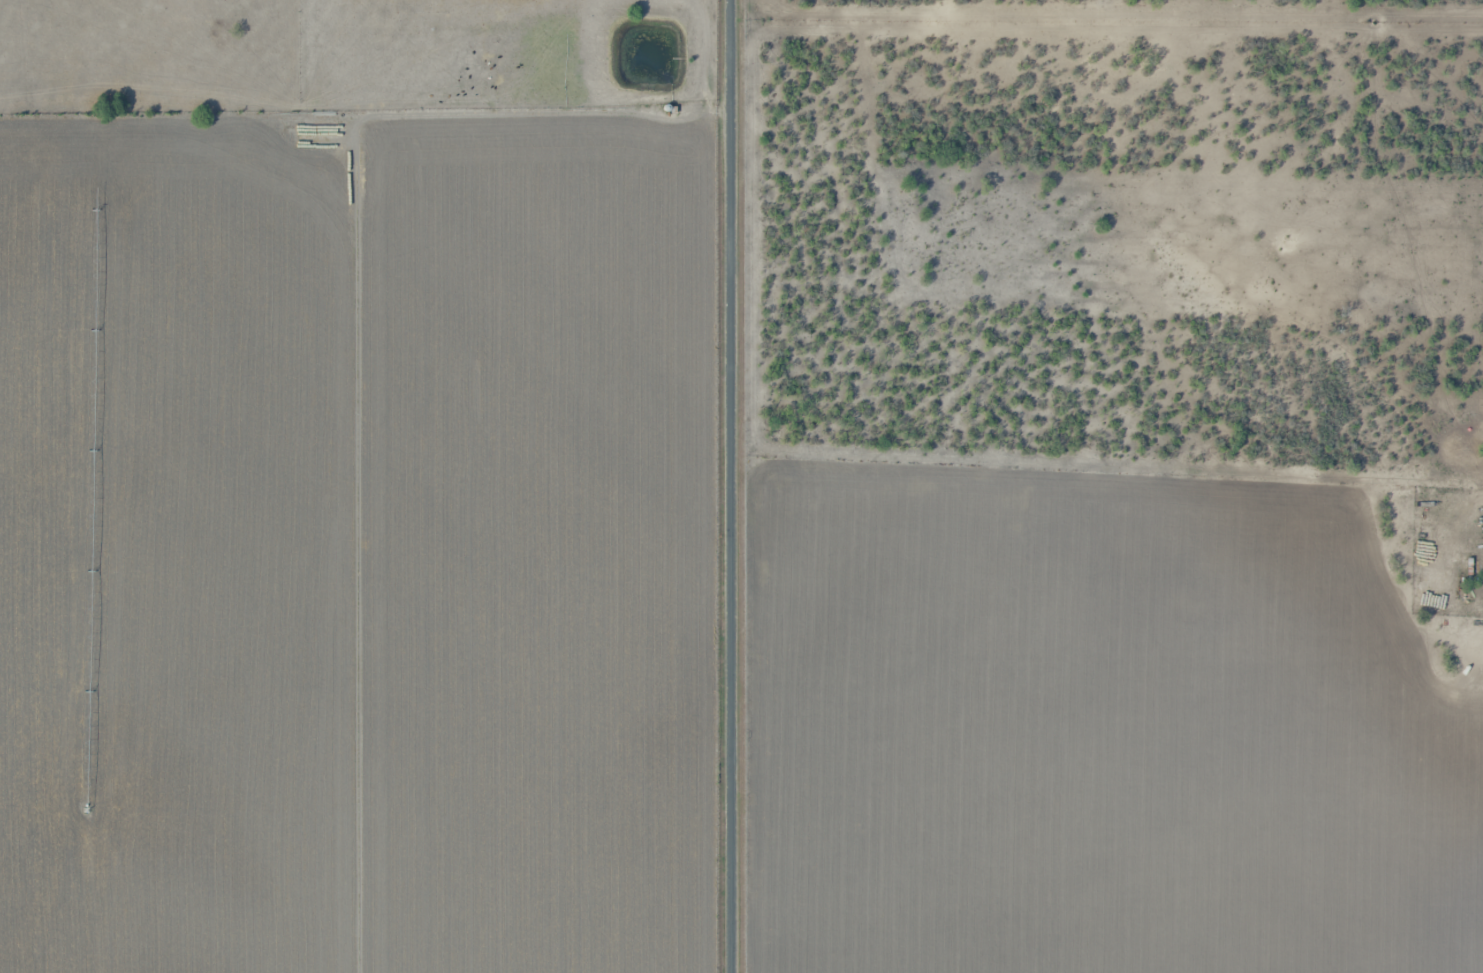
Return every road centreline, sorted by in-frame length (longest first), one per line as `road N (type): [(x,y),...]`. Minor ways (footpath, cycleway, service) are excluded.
road 1 (residential): [(1482,951),(1435,312),(1060,0)]
road 2 (residential): [(733,972),(733,0)]

